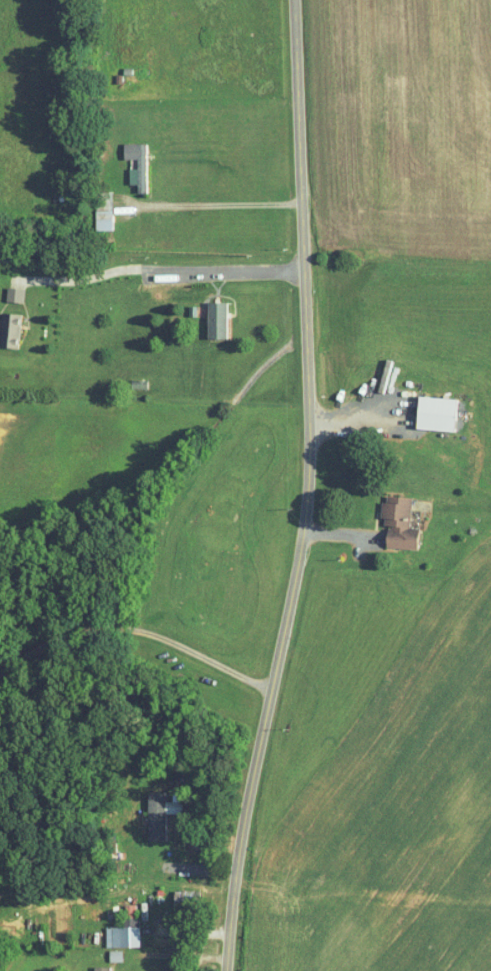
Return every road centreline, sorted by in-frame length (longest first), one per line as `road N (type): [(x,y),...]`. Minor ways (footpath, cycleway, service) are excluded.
road 1 (residential): [(222,970),(305,471),(293,0)]

